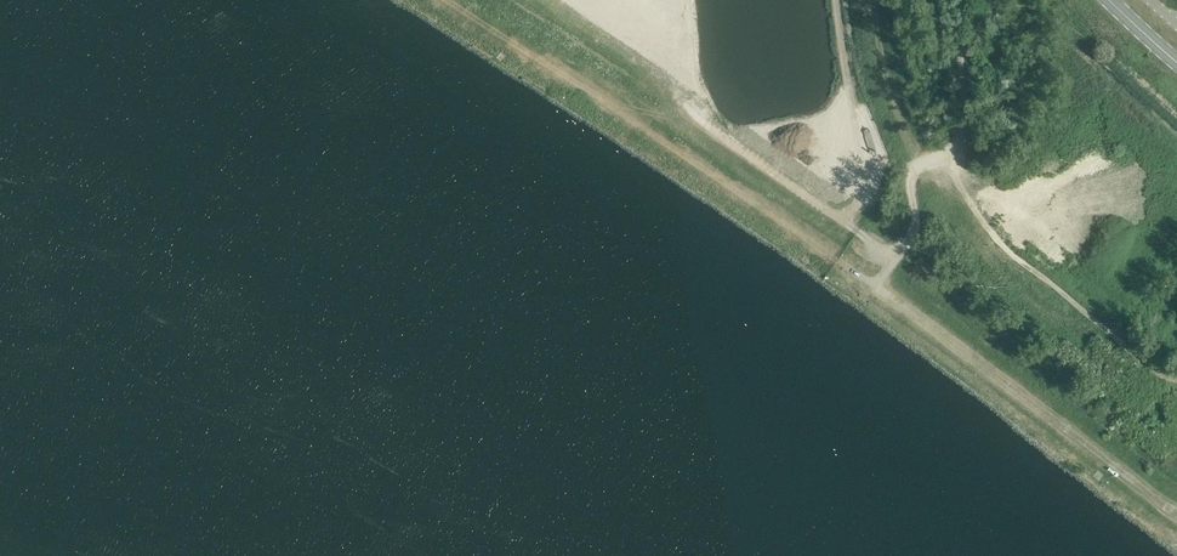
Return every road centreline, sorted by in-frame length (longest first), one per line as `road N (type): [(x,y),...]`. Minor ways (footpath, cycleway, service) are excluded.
road 1 (track): [(452,0),(802,232),(1176,513)]
road 2 (track): [(955,152),(996,232),(1176,381)]
road 3 (track): [(876,287),(914,238),(918,162),(884,66),(872,0)]
road 4 (track): [(898,257),(684,106)]
road 5 (track): [(834,0),(864,165),(862,194),(846,222)]
road 6 (track): [(955,152),(963,143),(957,0)]

